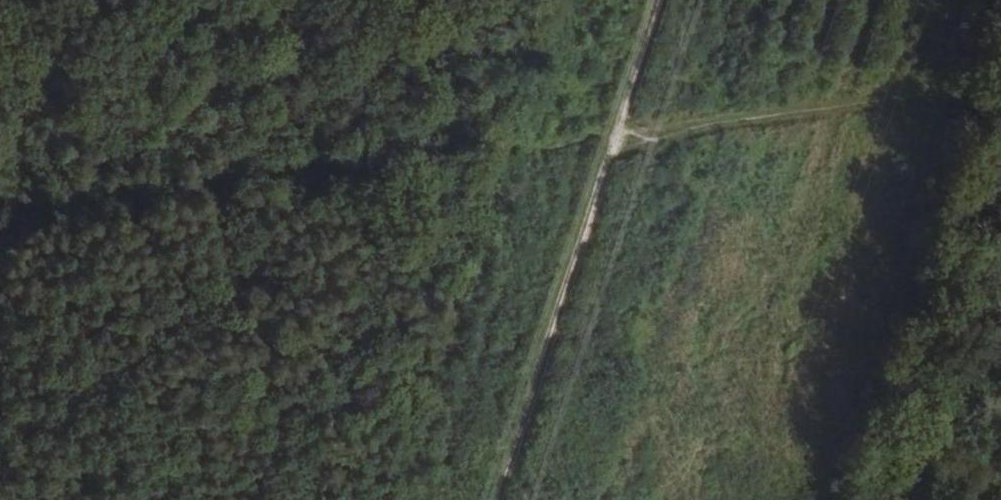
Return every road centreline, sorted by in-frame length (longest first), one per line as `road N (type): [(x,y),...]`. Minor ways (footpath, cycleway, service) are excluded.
road 1 (track): [(661,0),(497,499)]

